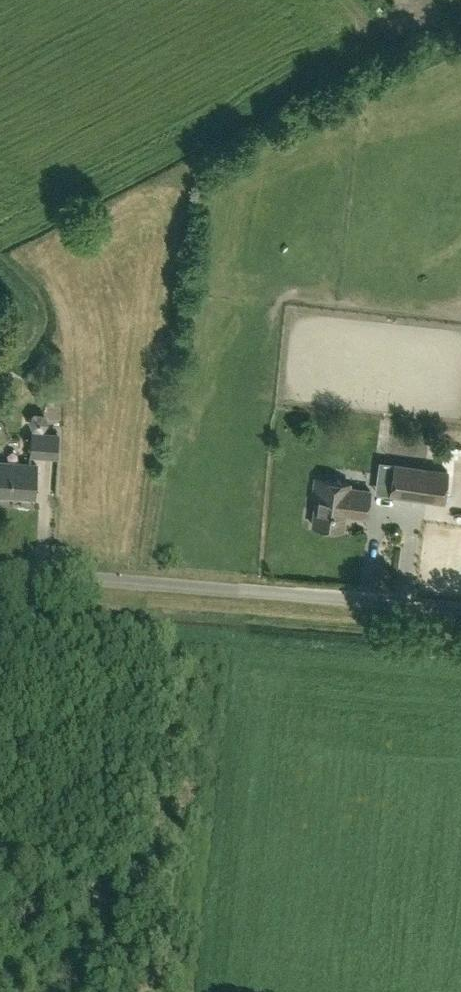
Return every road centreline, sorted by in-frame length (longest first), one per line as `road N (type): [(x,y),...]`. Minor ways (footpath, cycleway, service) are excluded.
road 1 (unclassified): [(460,608),(0,570)]
road 2 (track): [(0,620),(231,638)]

